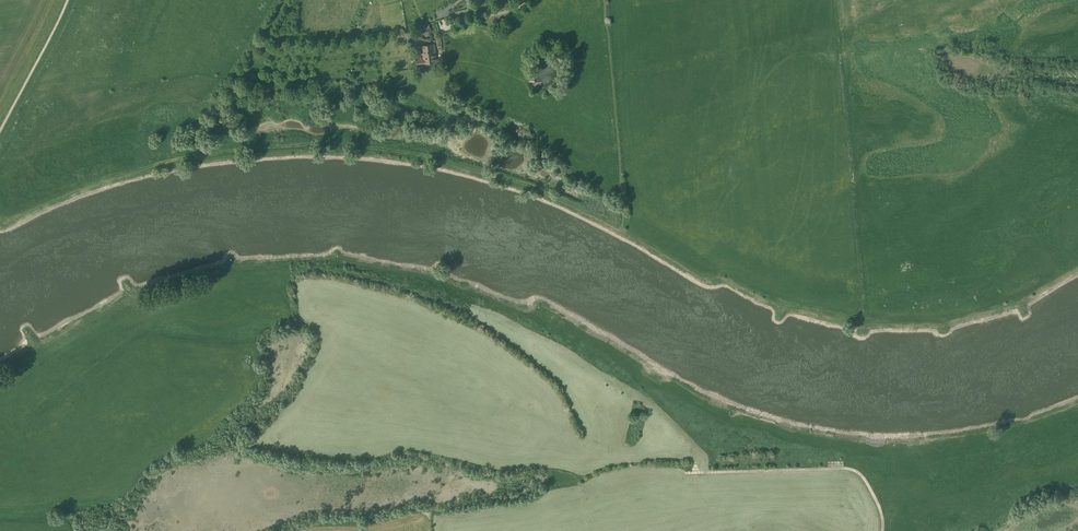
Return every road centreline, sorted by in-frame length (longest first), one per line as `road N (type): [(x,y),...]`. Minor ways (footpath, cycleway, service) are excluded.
road 1 (unclassified): [(686,474),(854,471),(875,498),(883,530)]

